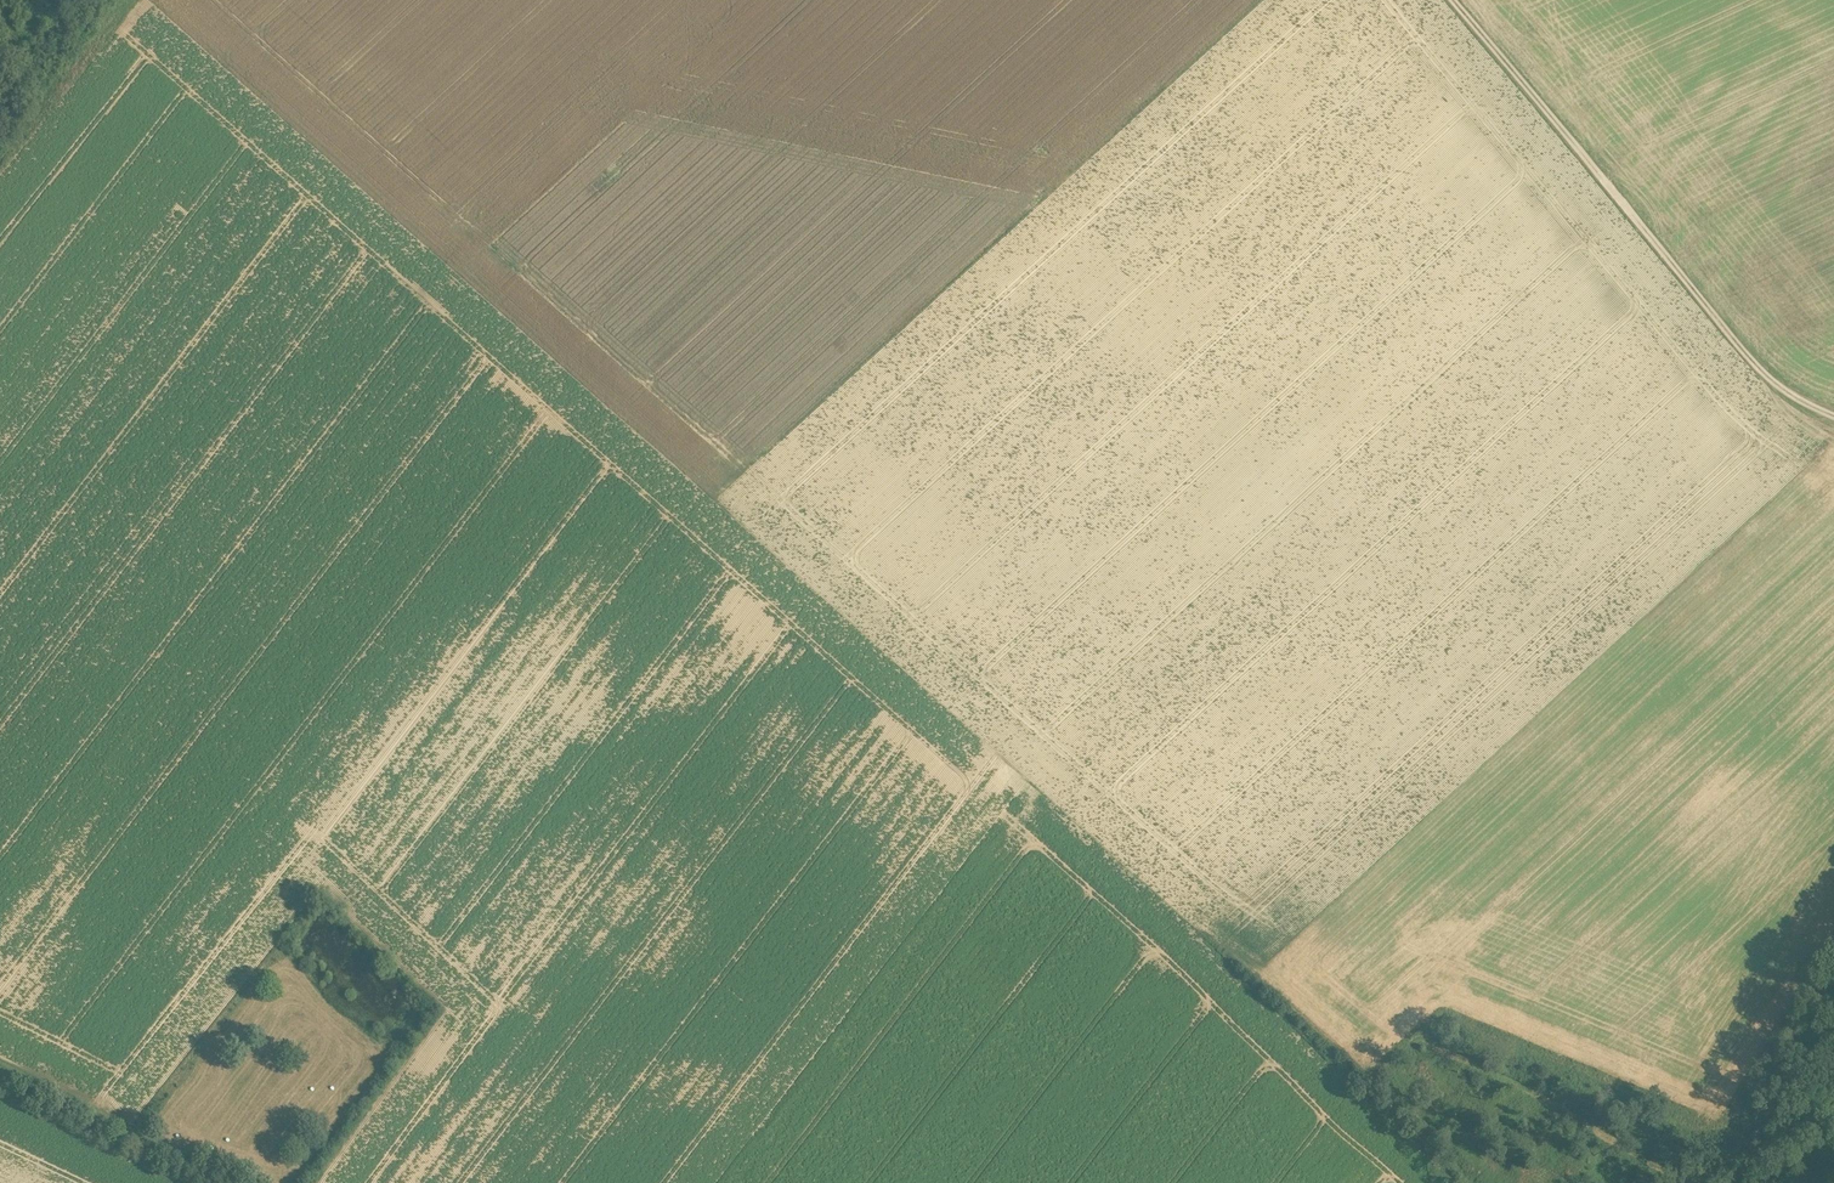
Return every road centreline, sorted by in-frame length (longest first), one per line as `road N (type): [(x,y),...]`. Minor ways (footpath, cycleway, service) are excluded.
road 1 (track): [(1705,1182),(1418,1032),(1449,1014),(1720,1123),(1833,954)]
road 2 (track): [(1452,0),(1759,367),(1792,397),(1833,418)]
road 3 (track): [(227,1182),(0,1073)]

